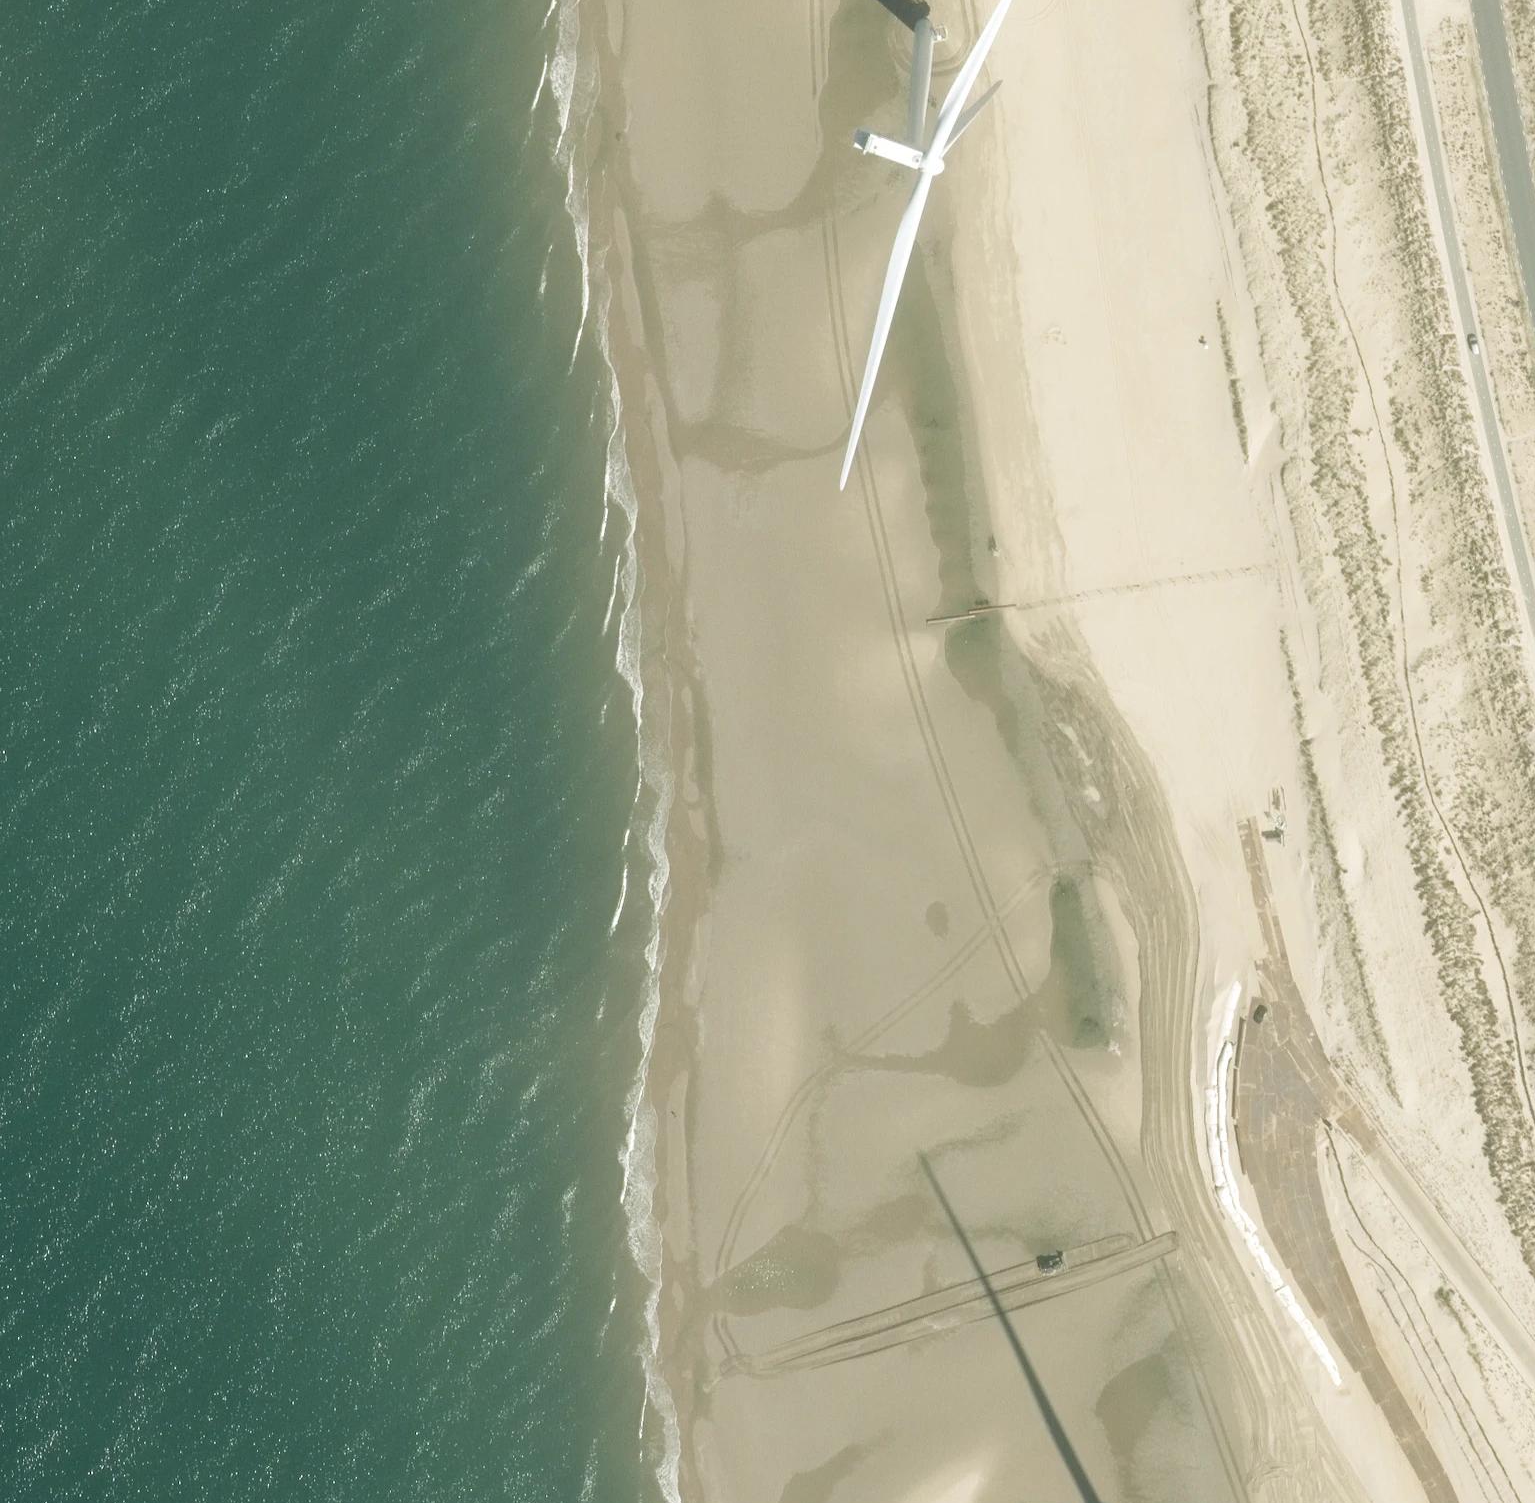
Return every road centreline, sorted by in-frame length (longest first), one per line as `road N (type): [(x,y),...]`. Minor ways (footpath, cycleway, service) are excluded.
road 1 (track): [(1373,1147),(1341,1113),(1291,1100),(1271,1114),(1259,1146),(1261,1199),(1436,1502)]
road 2 (unclassified): [(1482,0),(1534,290)]

